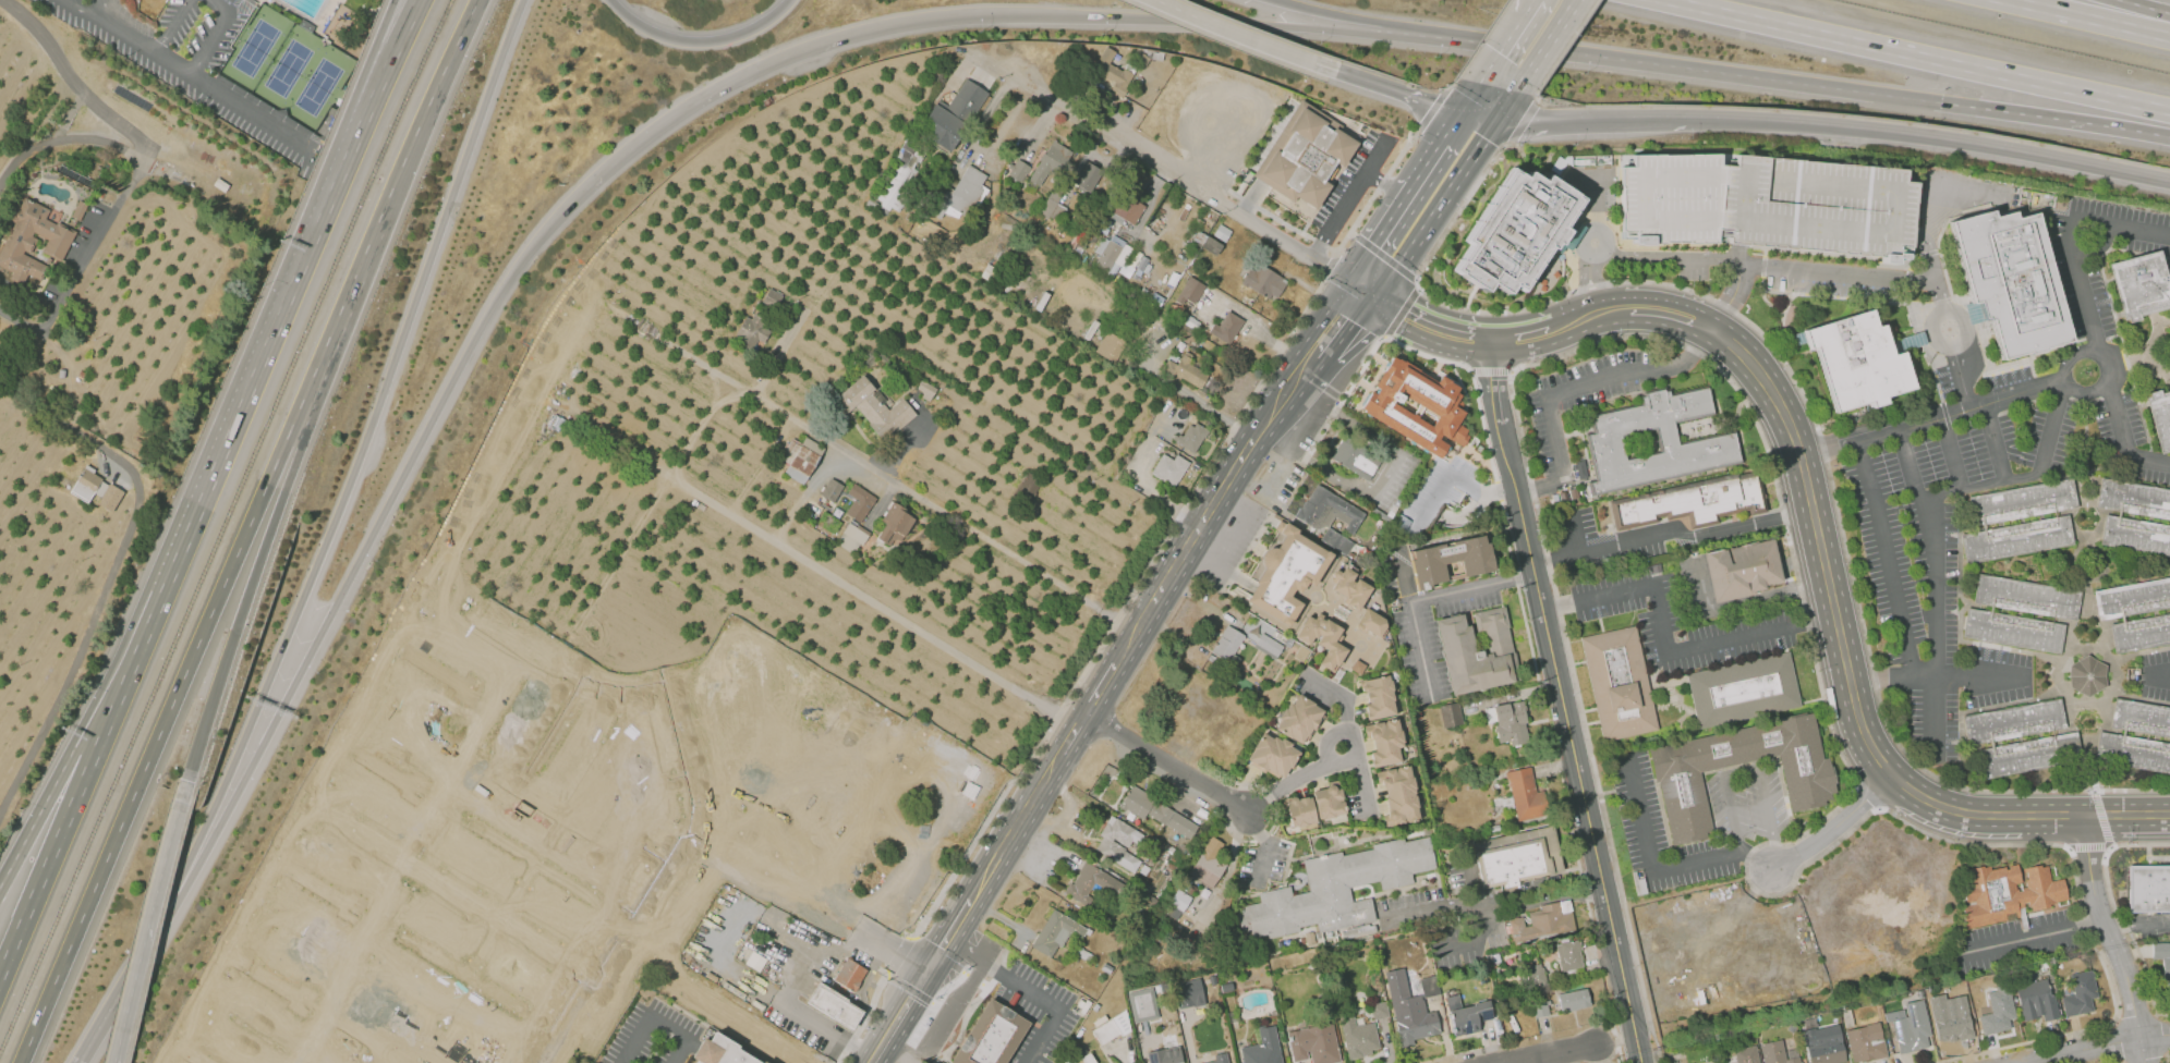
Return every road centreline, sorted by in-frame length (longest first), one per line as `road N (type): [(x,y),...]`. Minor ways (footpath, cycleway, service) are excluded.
road 1 (motorway): [(172,901),(339,509),(523,0)]
road 2 (motorway): [(172,901),(502,289),(584,187)]
road 3 (residential): [(172,1062),(428,601),(453,596),(591,682),(665,682)]
road 4 (secondary): [(2169,814),(1972,814),(1929,802),(1893,774),(1857,713),(1796,442),(1763,377),(1708,326)]
road 5 (motorway): [(20,1062),(294,420)]
road 6 (motorway): [(1409,34),(2070,121)]
road 7 (tertiary): [(1501,424),(1644,1062)]
road 8 (track): [(591,295),(1138,627)]
road 9 (motorway): [(861,29),(1022,14),(1409,34)]
road 10 (motorway): [(1666,0),(2169,110)]
road 11 (motorway): [(1689,119),(1905,135),(2169,182)]
road 12 (motorway): [(347,159),(162,594)]
road 13 (residential): [(1363,290),(980,53)]
road 14 (residential): [(541,1062),(689,826),(692,807),(665,682)]
road 15 (motorway): [(186,780),(299,453),(294,420)]
road 16 (primary): [(873,1062),(1062,753)]
road 17 (motorway): [(341,308),(476,0)]
road 18 (residential): [(594,978),(316,805)]
road 19 (motorway): [(584,187),(694,98),(781,56),(861,29)]
road 20 (motorway): [(113,1062),(180,803)]
road 21 (primary): [(1116,663),(1254,436)]
road 22 (motorway): [(101,737),(0,974)]
road 23 (residential): [(2081,815),(2146,1062)]
road 24 (track): [(610,583),(714,404),(708,367)]
road 25 (residential): [(814,1062),(617,941)]
road 26 (motorway): [(788,0),(743,33),(701,42),(651,33),(611,0)]
road 27 (residential): [(857,926),(689,826)]
road 28 (residential): [(1087,711),(1249,812)]
road 29 (motorway): [(78,1062),(172,901)]
road 30 (motorway): [(417,0),(347,159)]
road 31 (motorway): [(1157,0),(1317,63)]
road 32 (motorway): [(1317,63),(1478,117)]
road 33 (motorway): [(394,0),(342,126),(347,159)]
road 34 (motorway): [(2169,38),(2005,0)]
road 35 (residential): [(399,932),(536,1017)]
road 36 (residential): [(468,822),(605,906)]
road 37 (motorway): [(162,594),(101,737)]
road 38 (residential): [(1893,774),(1774,872)]
road 39 (residential): [(2169,1035),(2020,1062)]
road 40 (motorway): [(71,753),(0,883)]
road 41 (motorway): [(1269,0),(1409,34)]
road 42 (secondary): [(1492,339),(1425,323),(1363,290)]
road 43 (residential): [(470,976),(538,866)]
road 44 (motorway): [(1478,117),(1601,120)]
road 45 (motorway): [(294,420),(341,308)]

